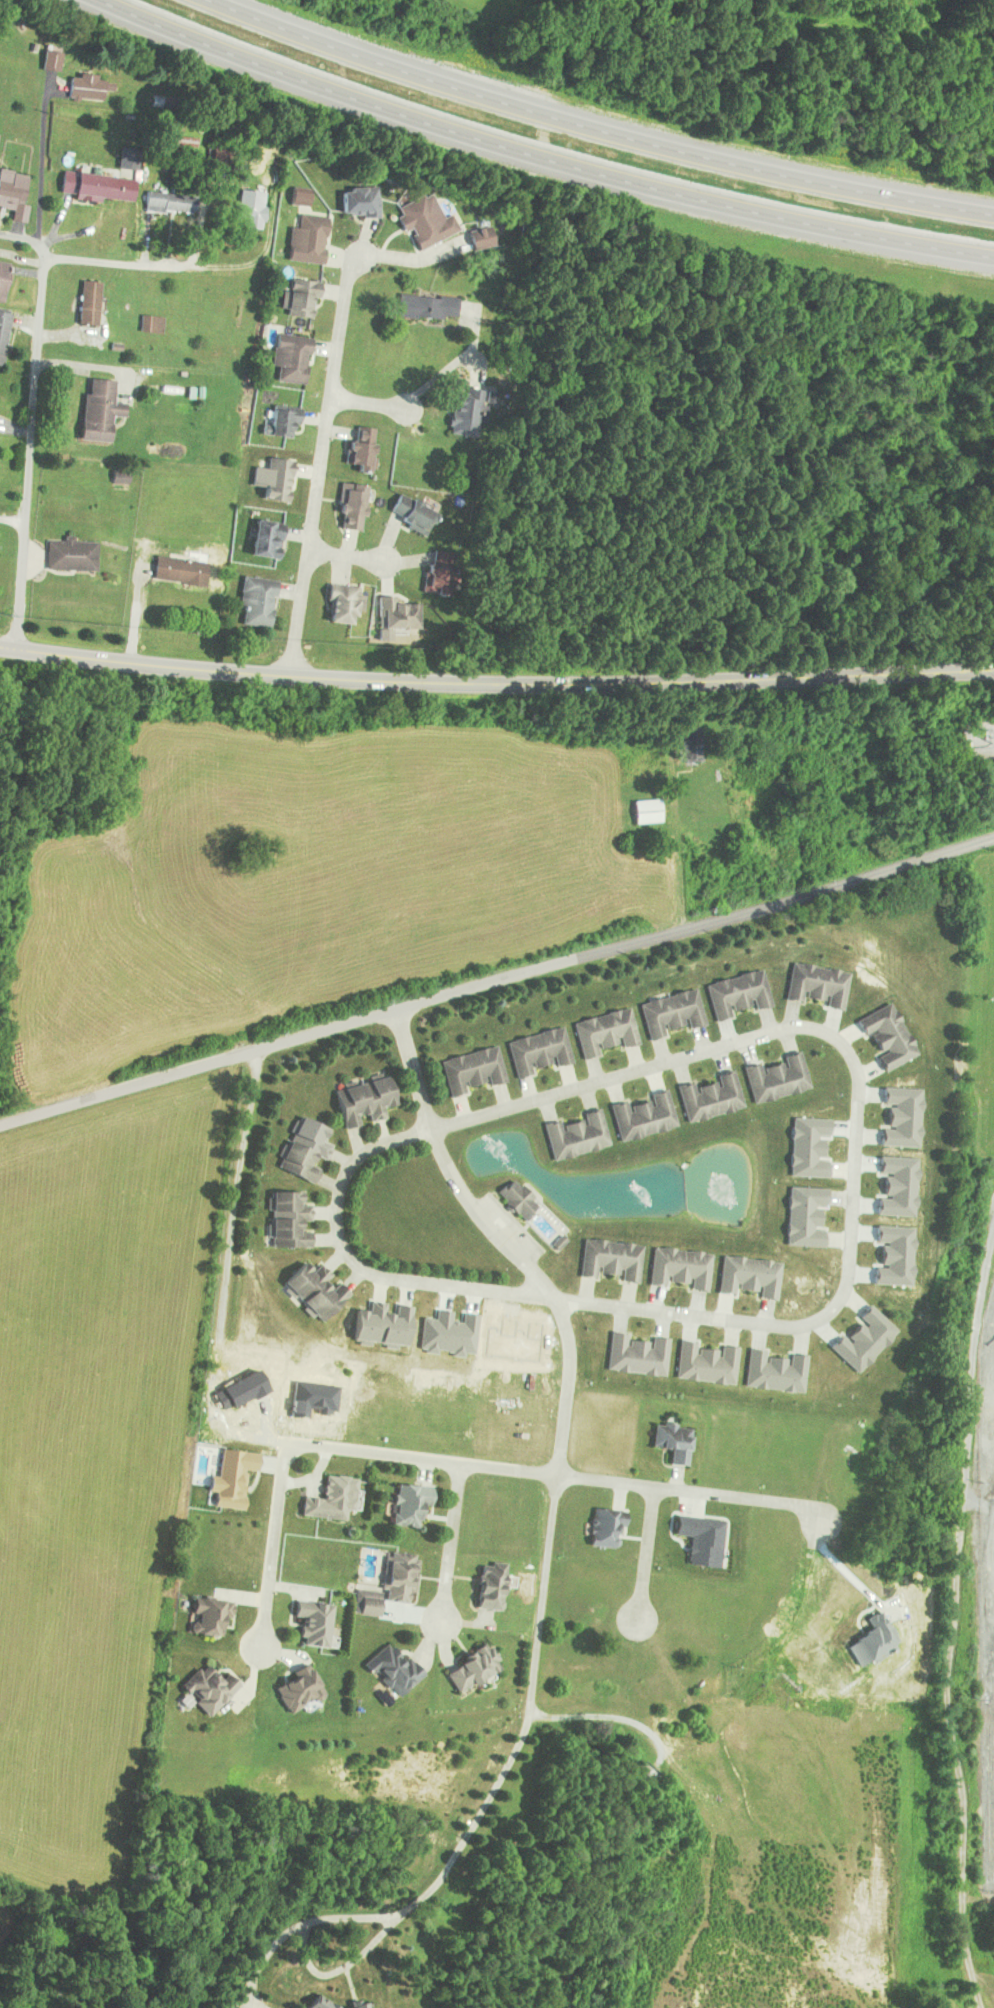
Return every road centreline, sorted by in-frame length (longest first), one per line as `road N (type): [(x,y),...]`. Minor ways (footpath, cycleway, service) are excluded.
road 1 (residential): [(431,1130),(785,1029),(817,1029),(846,1049),(857,1080),(842,1294),(814,1322),(786,1327),(367,1273),(338,1240),(342,1179),(362,1153),(431,1130)]
road 2 (primary): [(993,671),(494,686),(319,683),(0,656)]
road 3 (motorway): [(86,0),(257,71),(557,168),(726,212),(993,262)]
road 4 (motorway): [(993,216),(732,166),(415,74),(206,0)]
road 5 (secondary): [(393,1010),(993,841)]
road 6 (residential): [(819,1506),(285,1442)]
road 7 (residential): [(15,658),(43,280),(37,251),(0,235)]
road 8 (track): [(256,1049),(211,1398),(226,1427),(285,1442)]
road 9 (residential): [(287,681),(350,253)]
road 10 (track): [(903,0),(811,31),(614,43),(569,42),(491,21)]
road 11 (residential): [(555,1300),(569,1337),(569,1367),(528,1715)]
road 12 (secondary): [(0,1125),(393,1010)]
road 13 (residential): [(431,1130),(470,1204),(555,1300)]
road 14 (residential): [(285,1442),(259,1652)]
road 15 (residential): [(457,1464),(439,1626)]
road 16 (residential): [(652,1487),(638,1623)]
road 17 (residential): [(393,1010),(431,1130)]

